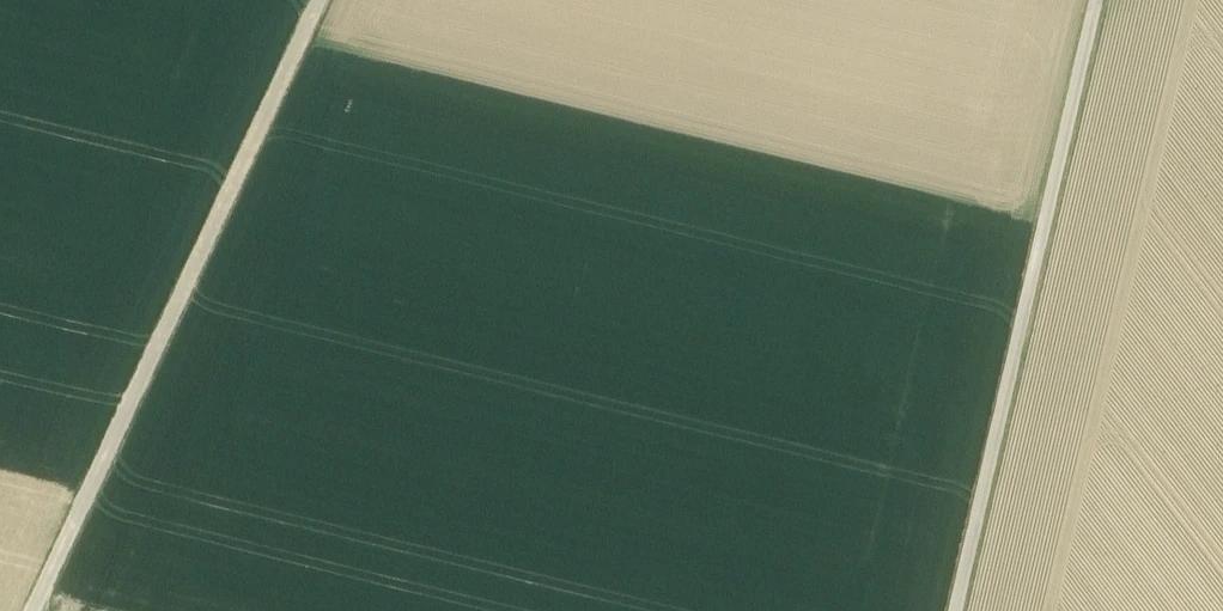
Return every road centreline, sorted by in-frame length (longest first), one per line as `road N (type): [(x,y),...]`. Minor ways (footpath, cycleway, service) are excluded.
road 1 (track): [(320,0),(33,610)]
road 2 (track): [(960,610),(1100,0)]

